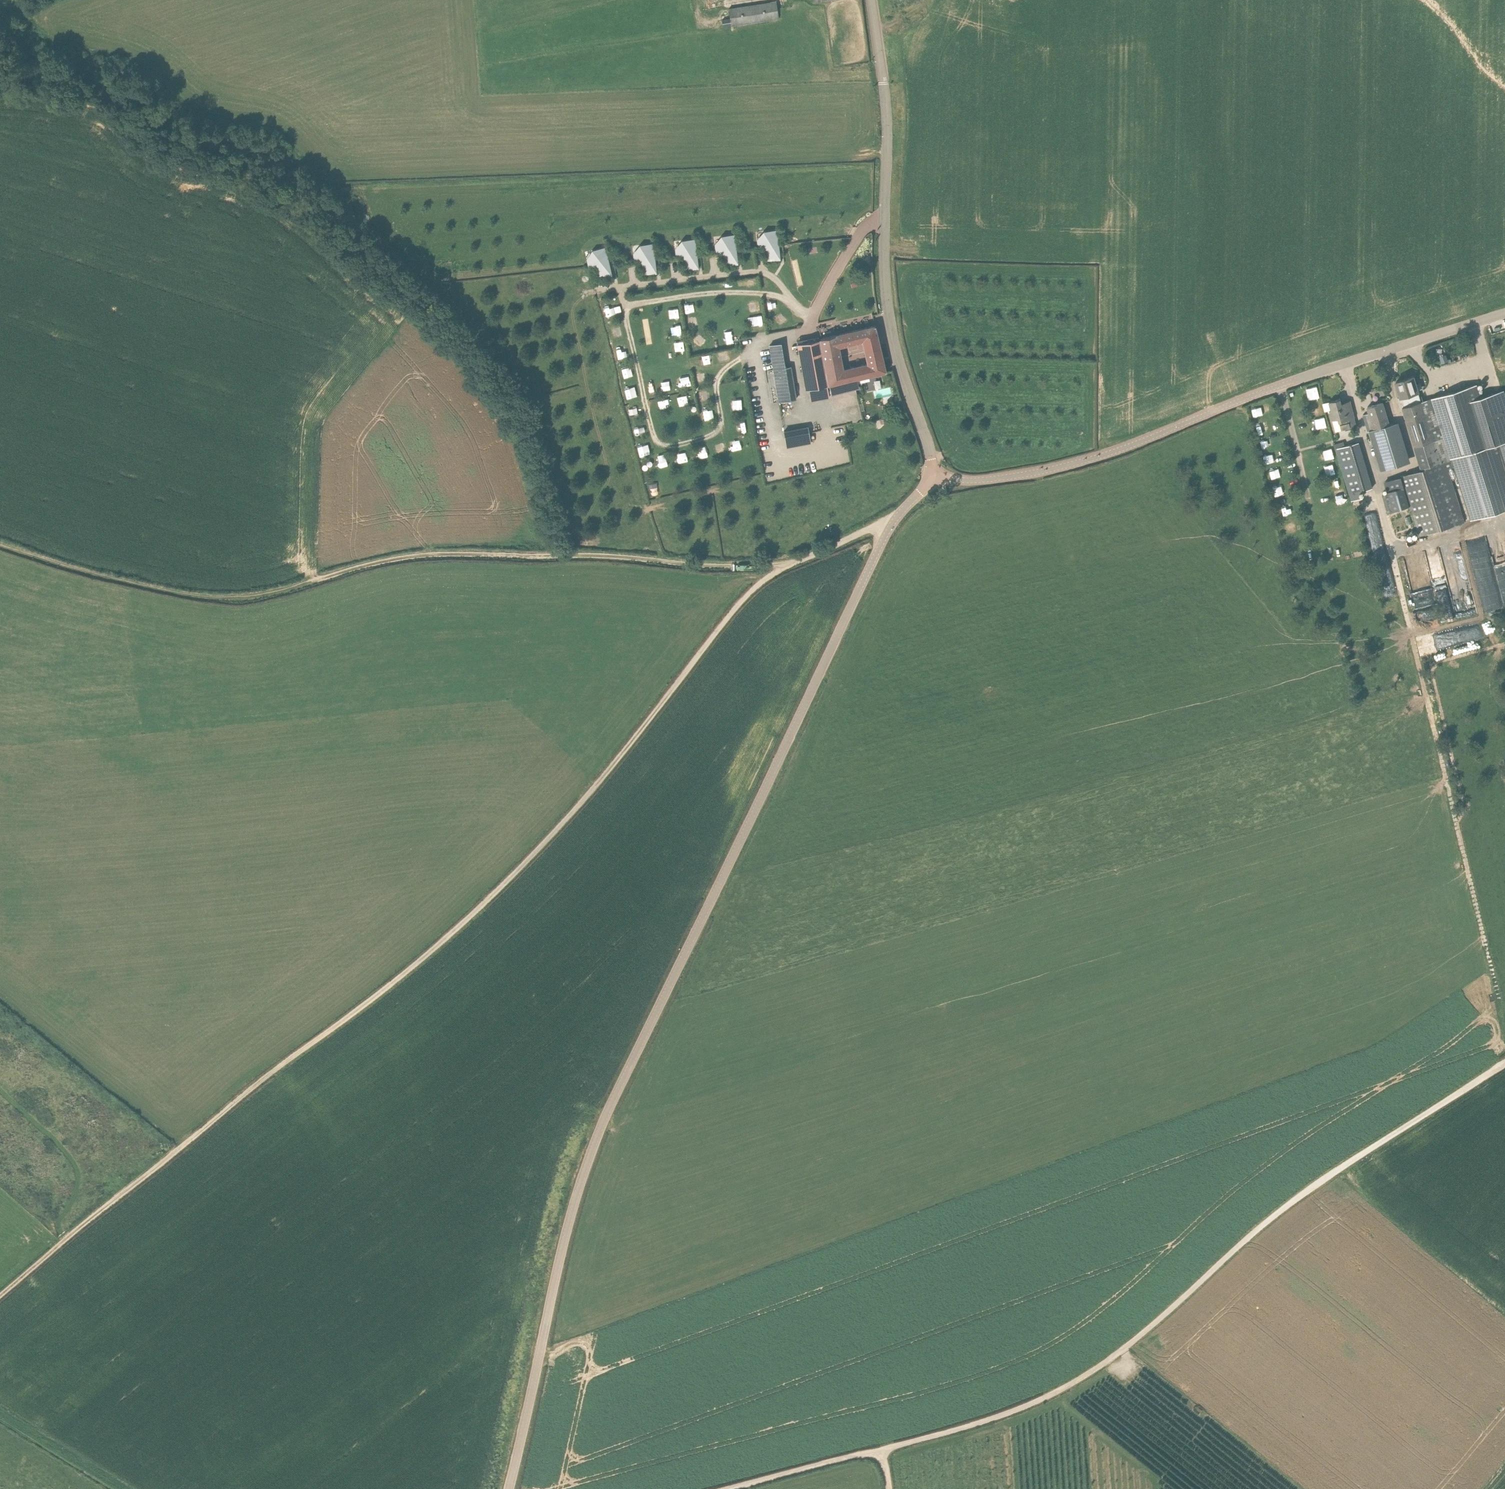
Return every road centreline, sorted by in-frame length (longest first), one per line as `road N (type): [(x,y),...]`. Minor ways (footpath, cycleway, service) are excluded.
road 1 (tertiary): [(509,1488),(567,1229),(604,1119),(887,530),(936,479)]
road 2 (track): [(794,563),(738,605),(591,793),(460,926),(0,1296)]
road 3 (track): [(1504,1061),(1306,1190),(1084,1376),(1014,1409),(878,1451)]
road 4 (track): [(1344,364),(1498,999)]
road 5 (tertiary): [(936,479),(1008,477),(1092,458),(1298,380),(1504,313)]
road 6 (track): [(568,557),(402,558),(231,598),(129,582),(0,545)]
road 7 (tertiary): [(936,479),(885,290),(887,124),(872,0)]
road 8 (track): [(794,563),(733,567),(568,557)]
road 9 (track): [(878,1451),(728,1488)]

